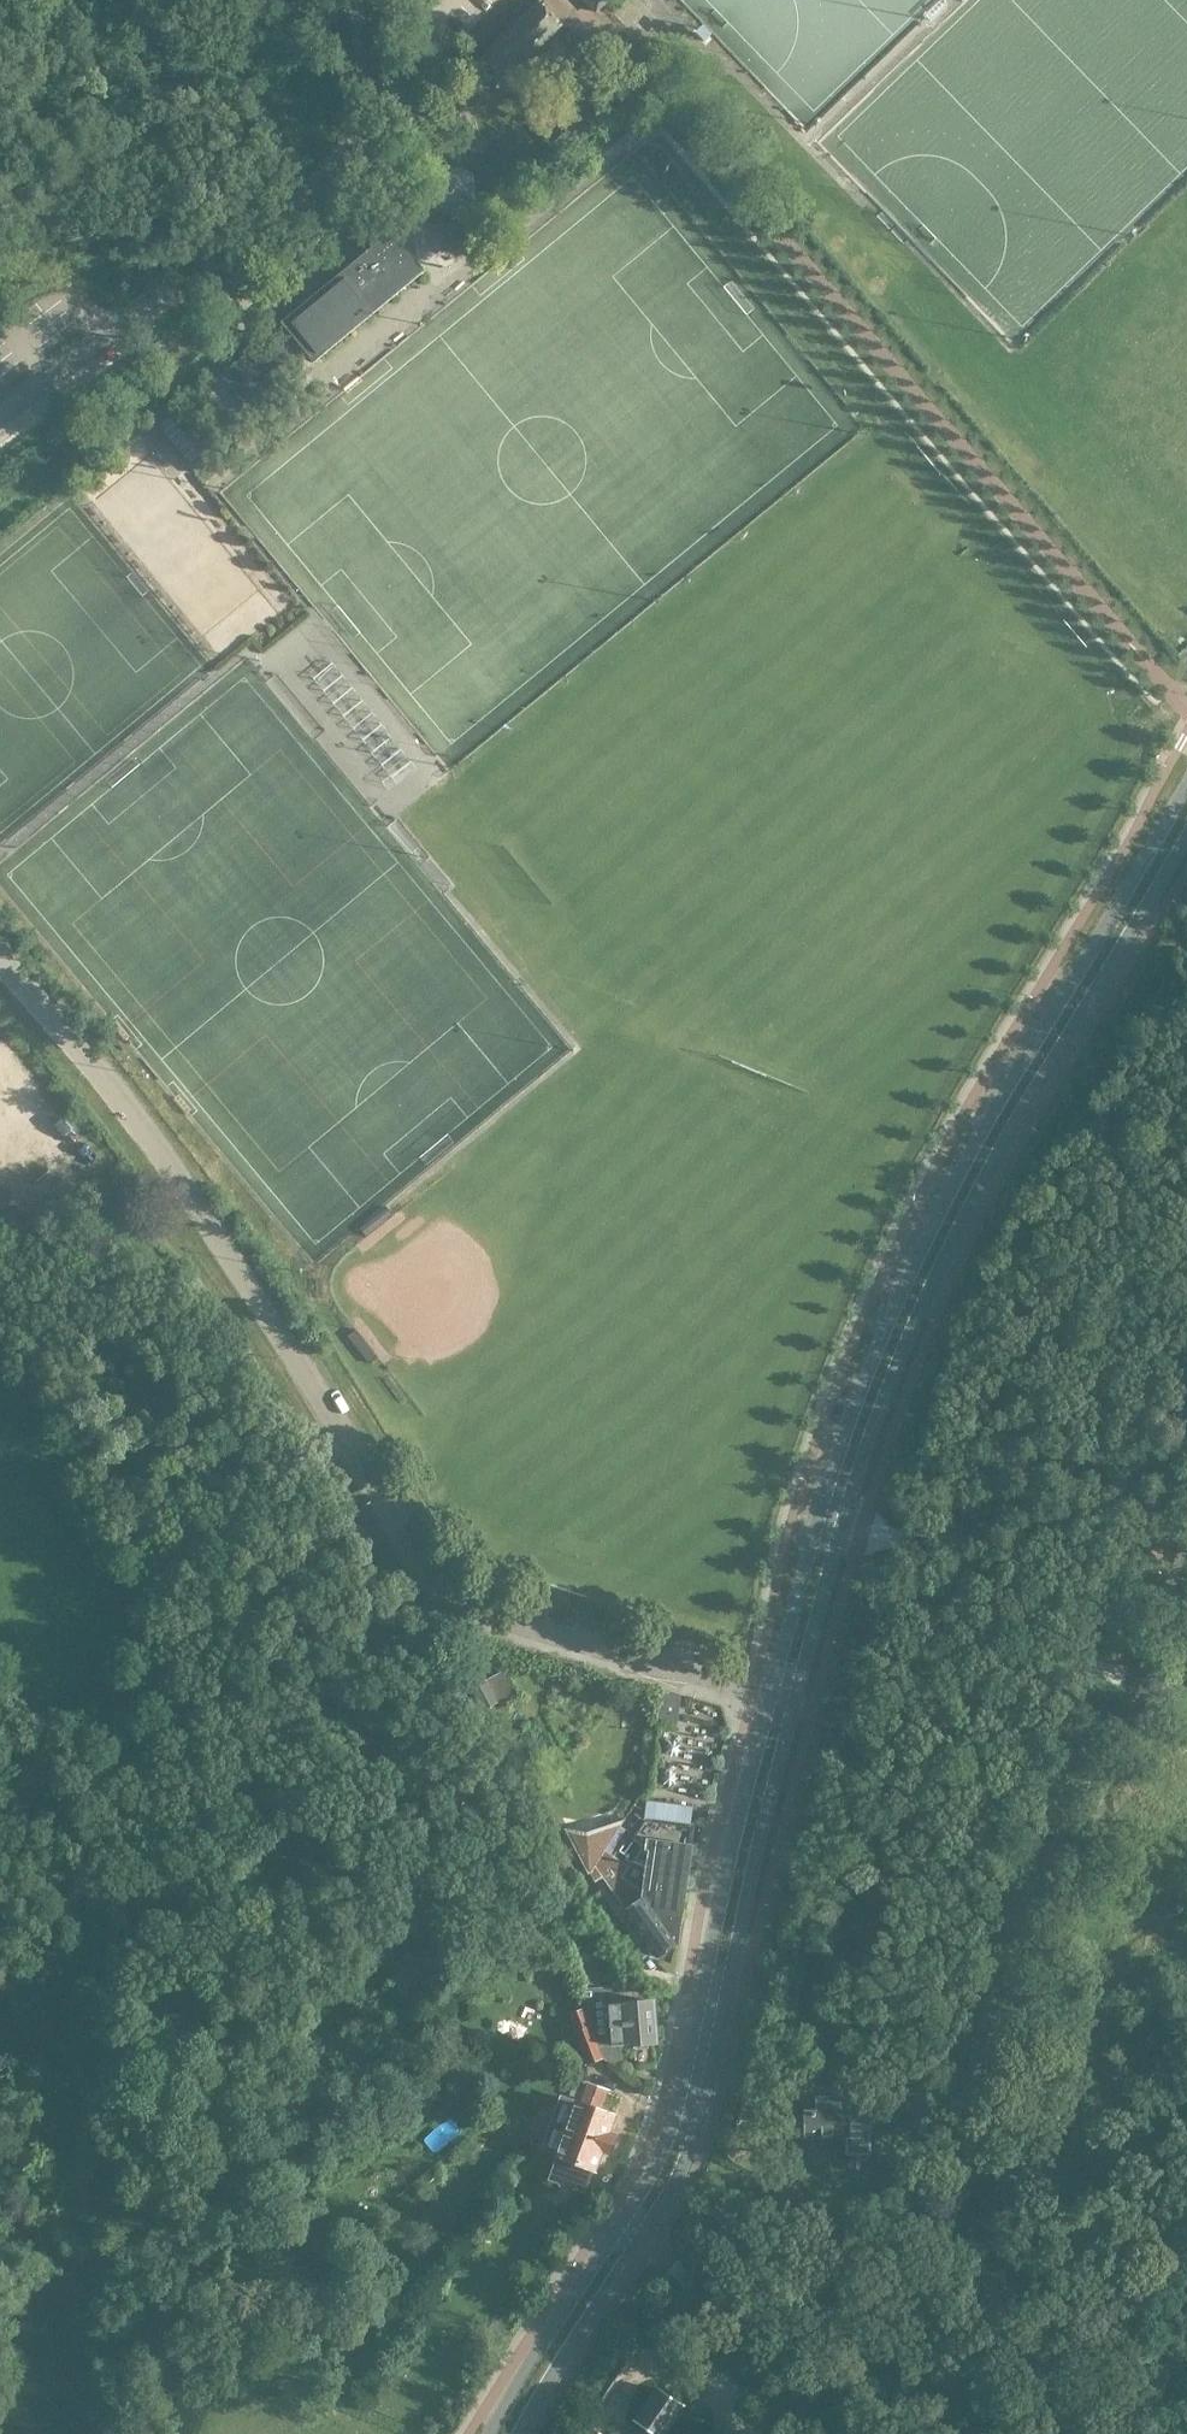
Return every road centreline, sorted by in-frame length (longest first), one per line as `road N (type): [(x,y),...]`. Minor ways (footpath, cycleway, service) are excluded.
road 1 (unclassified): [(773,1692),(474,1601),(410,1549),(178,1181),(0,958)]
road 2 (tertiary): [(1186,783),(962,1165),(891,1314),(825,1501)]
road 3 (tertiary): [(847,1509),(904,1350),(967,1215),(1186,838)]
road 4 (unclassified): [(0,420),(288,210),(367,128)]
road 5 (tertiary): [(773,1692),(705,1981)]
road 6 (tertiary): [(730,1986),(797,1700)]
road 7 (tertiary): [(624,2218),(489,2433)]
road 8 (tertiary): [(519,2433),(644,2231)]
road 9 (tertiary): [(825,1501),(773,1692)]
road 10 (tertiary): [(797,1700),(847,1509)]
road 11 (unclassified): [(367,128),(404,77),(438,0)]
road 12 (tertiary): [(644,2231),(696,2134),(703,2101)]
road 13 (tertiary): [(682,2096),(669,2141),(624,2218)]
road 14 (unclassified): [(367,128),(353,0)]

